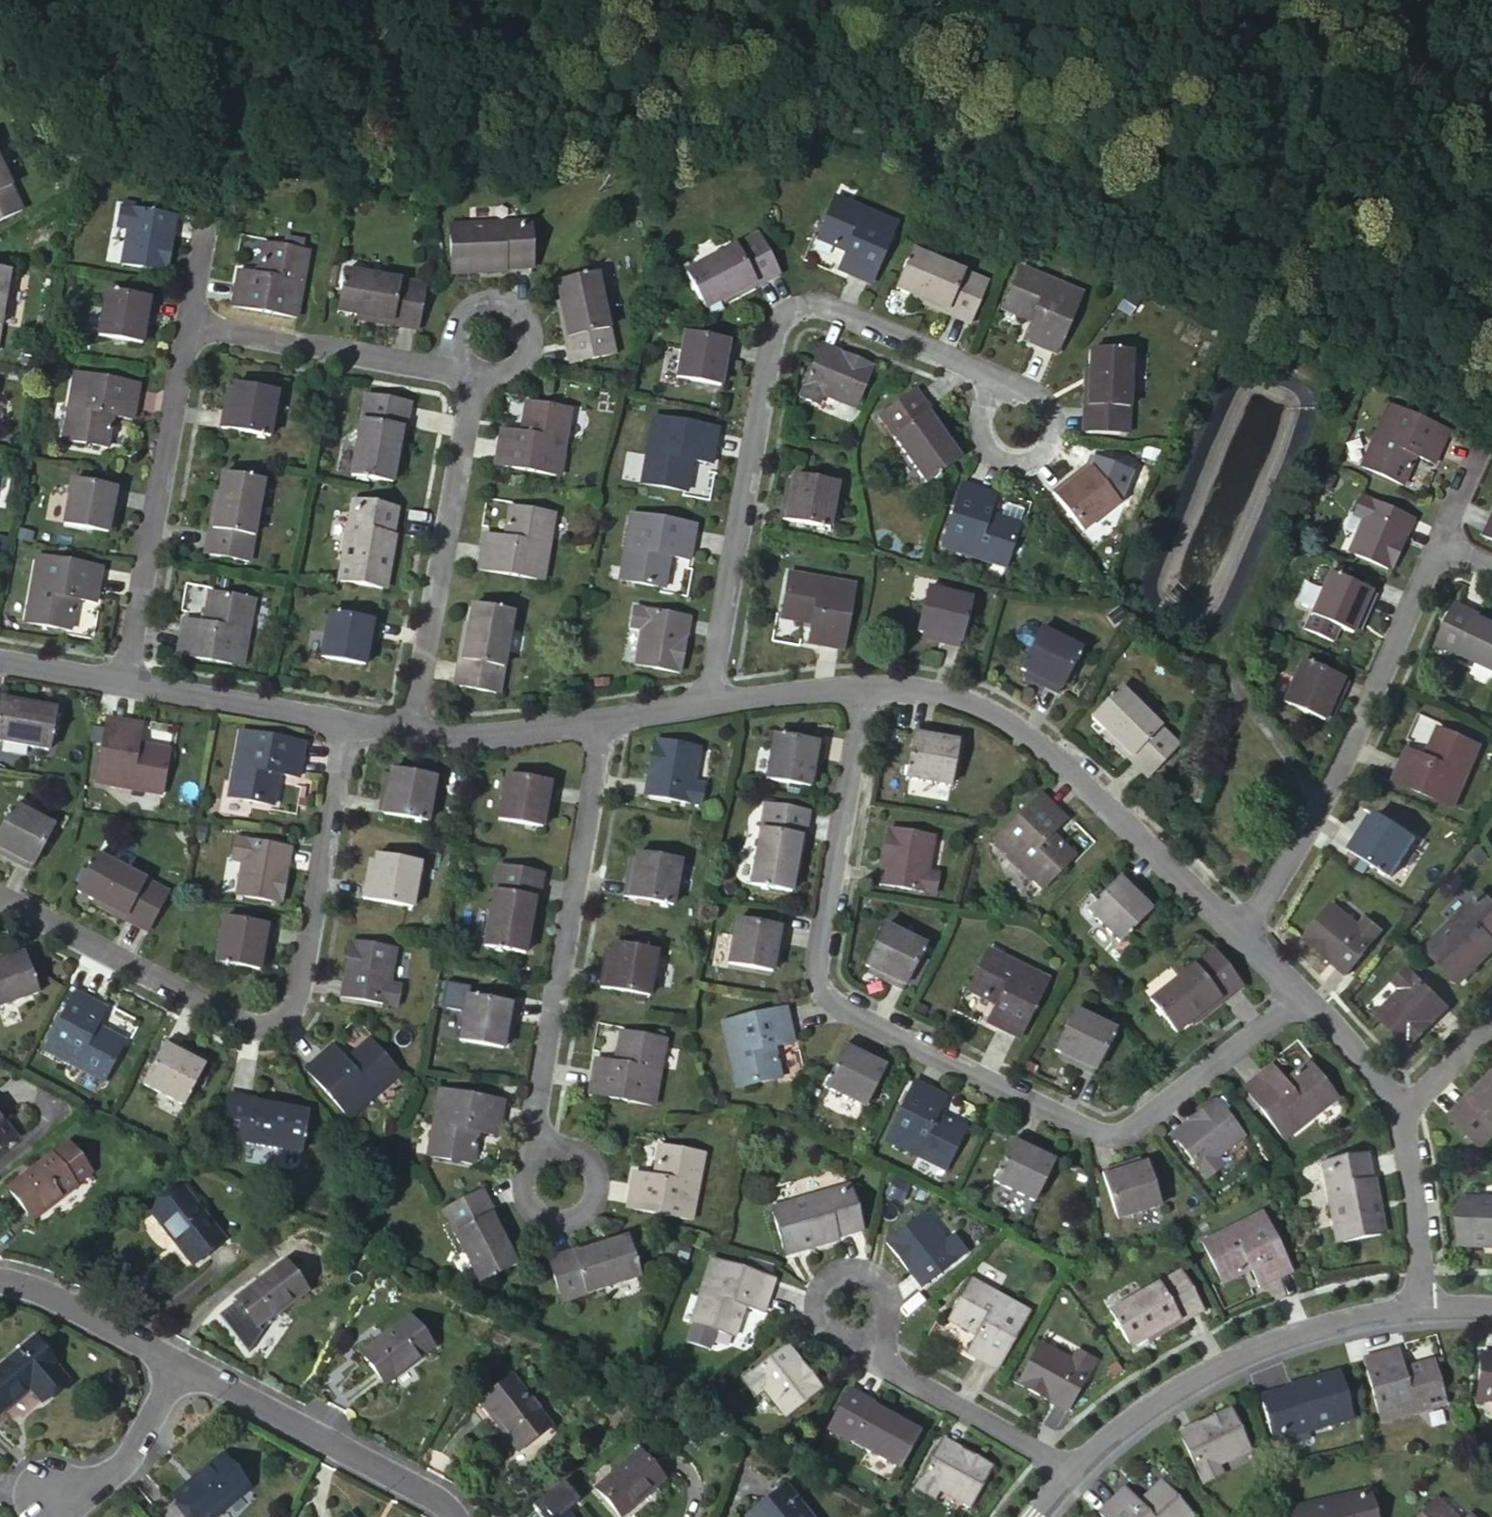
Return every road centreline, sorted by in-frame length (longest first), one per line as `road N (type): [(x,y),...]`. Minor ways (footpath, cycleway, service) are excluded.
road 1 (residential): [(867,685),(820,941),(818,981),(833,1002),(1081,1126),(1116,1134),(1301,994)]
road 2 (residential): [(708,702),(770,348),(788,312),(825,304),(1010,385)]
road 3 (residential): [(0,902),(228,1020),(278,1022),(299,989),(349,723)]
road 4 (residential): [(558,1182),(533,1139),(534,1114),(602,721)]
road 5 (residential): [(1240,934),(1040,743),(971,703),(867,685)]
road 6 (residential): [(1437,544),(1313,821),(1240,934)]
road 7 (residential): [(1423,1308),(1289,1337),(1224,1366),(1147,1410),(1070,1473)]
road 8 (residential): [(187,323),(125,683)]
road 9 (residential): [(476,375),(412,731)]
road 10 (residential): [(182,1365),(410,1484),(456,1516)]
road 11 (residential): [(187,323),(465,369)]
road 12 (residential): [(857,1346),(1070,1473)]
road 13 (residential): [(476,375),(501,374),(521,358),(528,334),(509,302),(483,296),(451,320),(449,347),(465,369)]
road 14 (residential): [(349,723),(125,683)]
road 15 (residential): [(1423,1308),(1414,1191),(1396,1109)]
road 16 (residential): [(0,1284),(72,1308),(182,1365)]
road 17 (residential): [(182,1365),(127,1462),(48,1498)]
road 18 (residential): [(602,721),(475,738),(412,731)]
road 19 (residential): [(1010,385),(991,395),(979,415),(982,441),(1001,460),(1040,457),(1056,435),(1054,408)]
road 20 (residential): [(857,1346),(881,1334),(891,1309),(873,1273),(834,1270),(816,1287),(811,1312)]
road 21 (residential): [(867,685),(708,702)]
road 22 (residential): [(1396,1109),(1301,994)]
road 23 (residential): [(1491,1022),(1396,1109)]
road 24 (residential): [(125,683),(0,663)]

